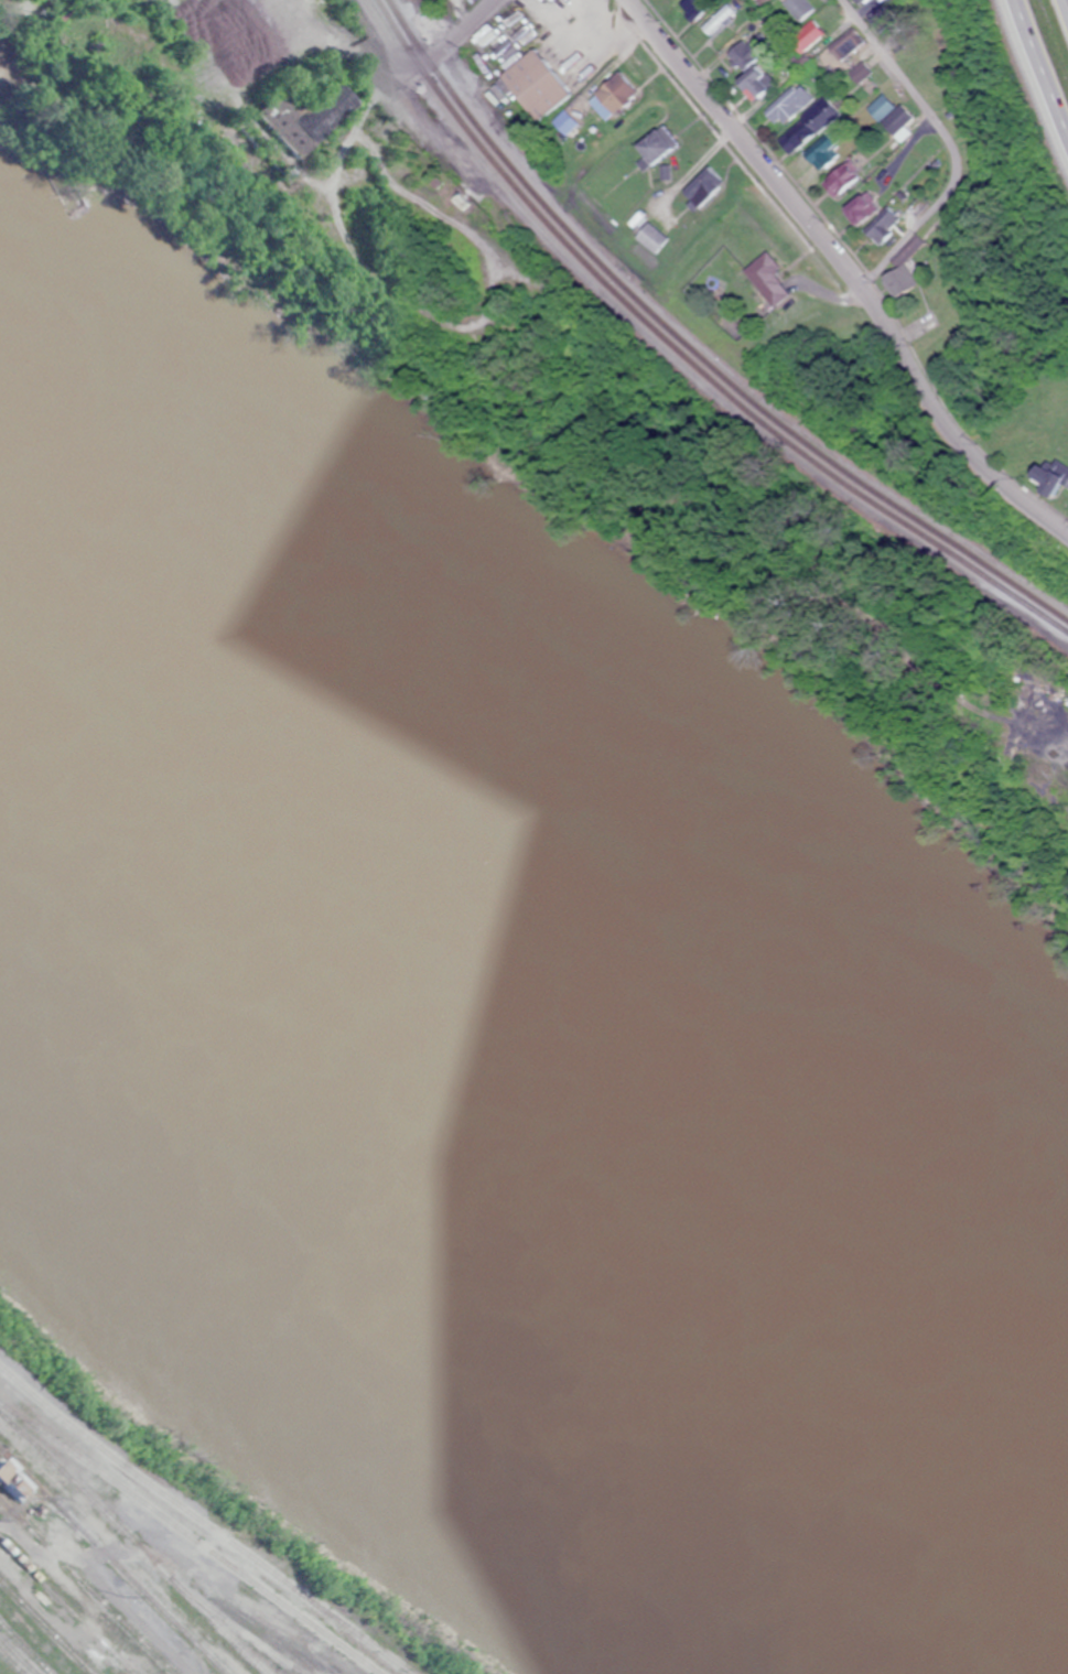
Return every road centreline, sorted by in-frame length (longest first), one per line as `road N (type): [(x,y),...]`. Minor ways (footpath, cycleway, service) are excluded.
road 1 (residential): [(1067,540),(974,464),(859,292),(622,0)]
road 2 (residential): [(845,0),(959,159),(958,184),(942,205),(859,292)]
road 3 (residential): [(498,0),(432,55),(408,65),(386,55),(363,0)]
road 4 (motorway): [(1013,0),(1067,141)]

